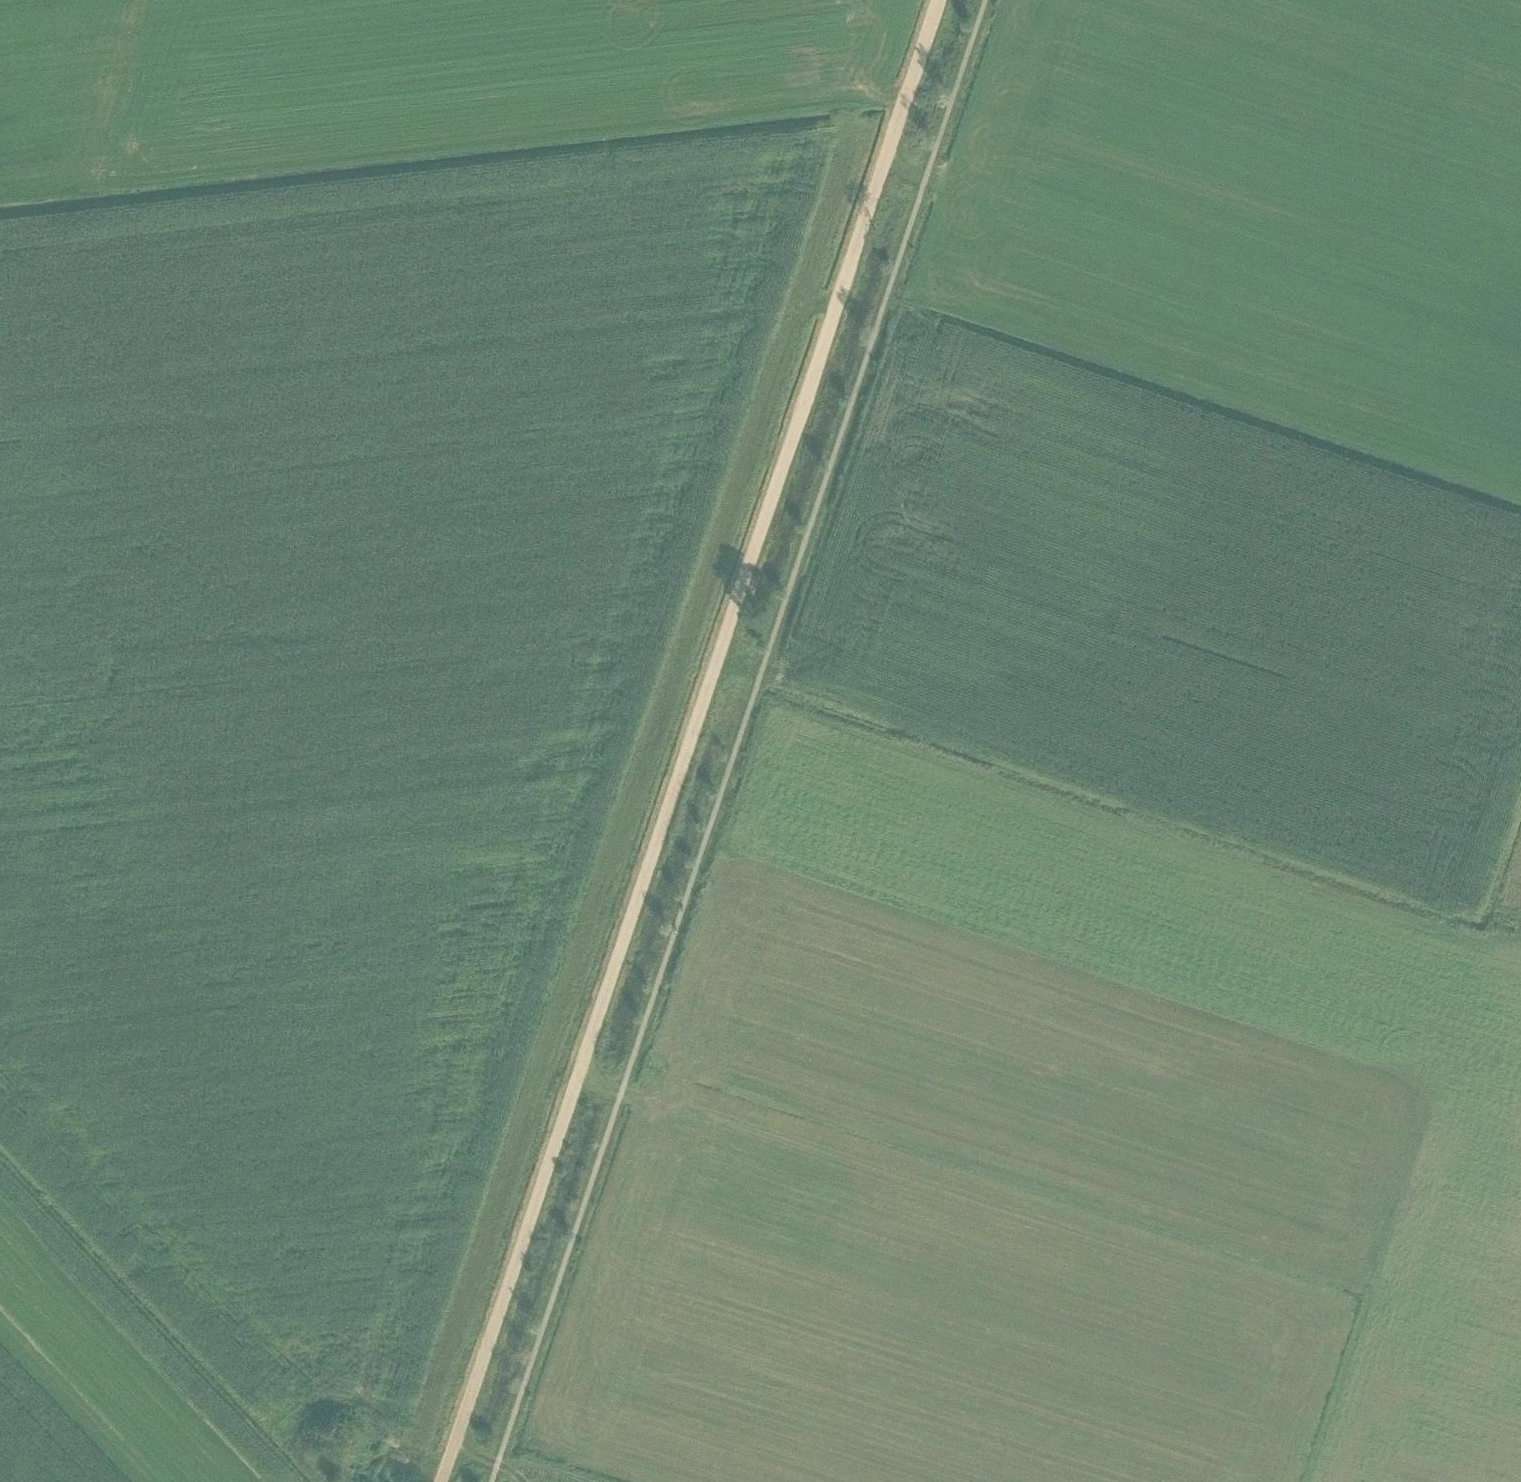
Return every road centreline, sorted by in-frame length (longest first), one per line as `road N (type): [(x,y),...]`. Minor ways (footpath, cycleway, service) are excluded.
road 1 (track): [(446,1481),(939,0)]

